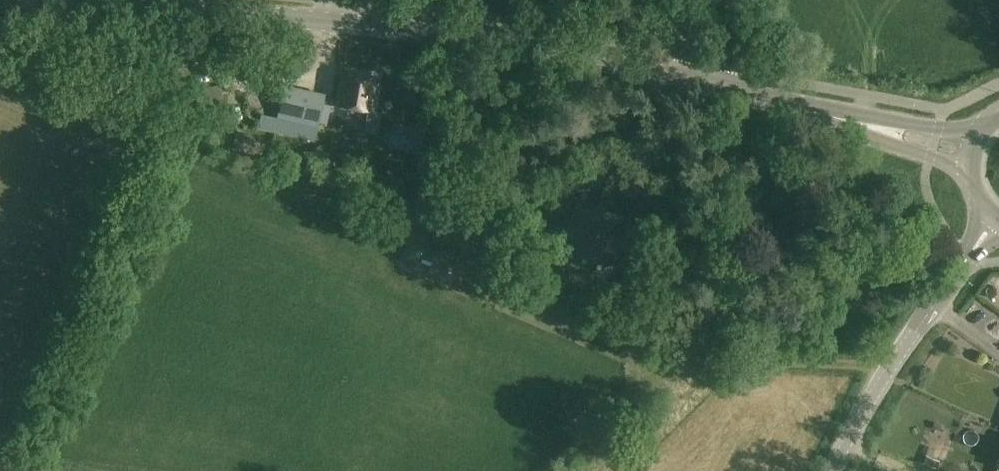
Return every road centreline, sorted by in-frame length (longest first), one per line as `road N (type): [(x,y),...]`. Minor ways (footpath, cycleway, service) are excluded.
road 1 (tertiary): [(735,89),(430,36),(96,4)]
road 2 (tertiary): [(835,470),(905,343),(995,222)]
road 3 (tertiary): [(968,151),(735,89)]
road 4 (unclassified): [(735,89),(651,0)]

